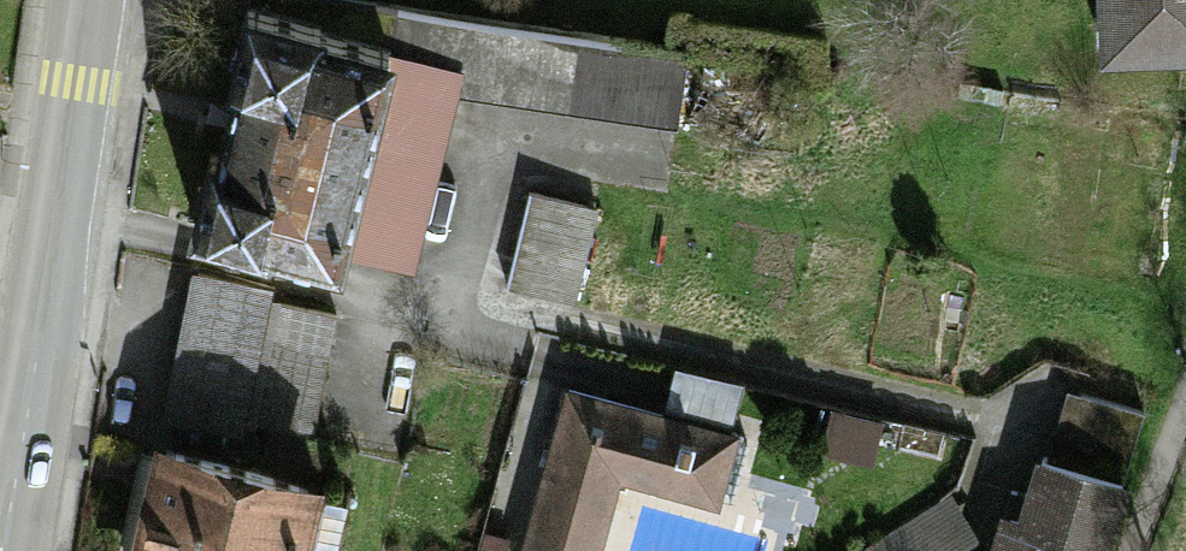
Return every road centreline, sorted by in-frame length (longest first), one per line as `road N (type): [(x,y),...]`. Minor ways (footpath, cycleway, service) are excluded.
road 1 (primary): [(0,544),(94,0)]

